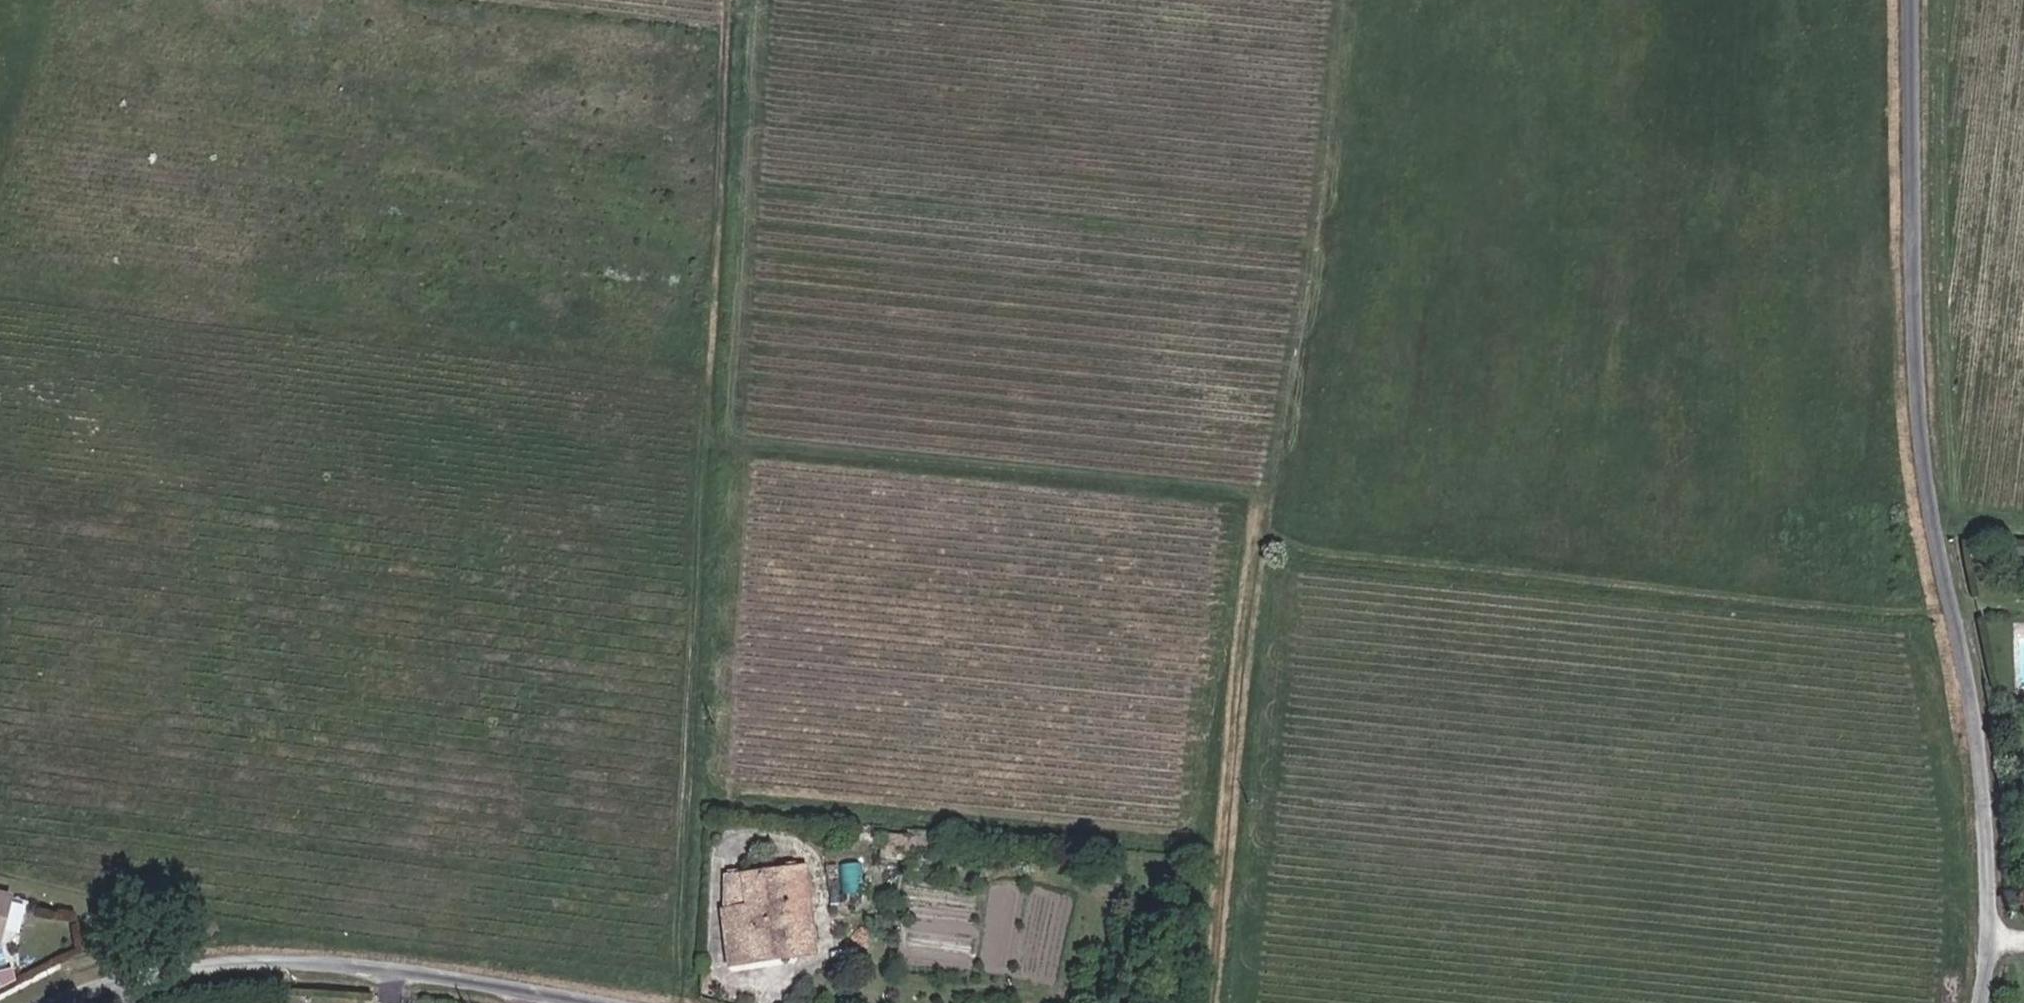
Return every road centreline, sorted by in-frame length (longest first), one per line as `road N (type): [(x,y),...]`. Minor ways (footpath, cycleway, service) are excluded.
road 1 (unclassified): [(1988,1002),(2001,950),(1970,603),(1926,432),(1922,0)]
road 2 (unclassified): [(82,1002),(163,972),(320,957),(617,1002)]

